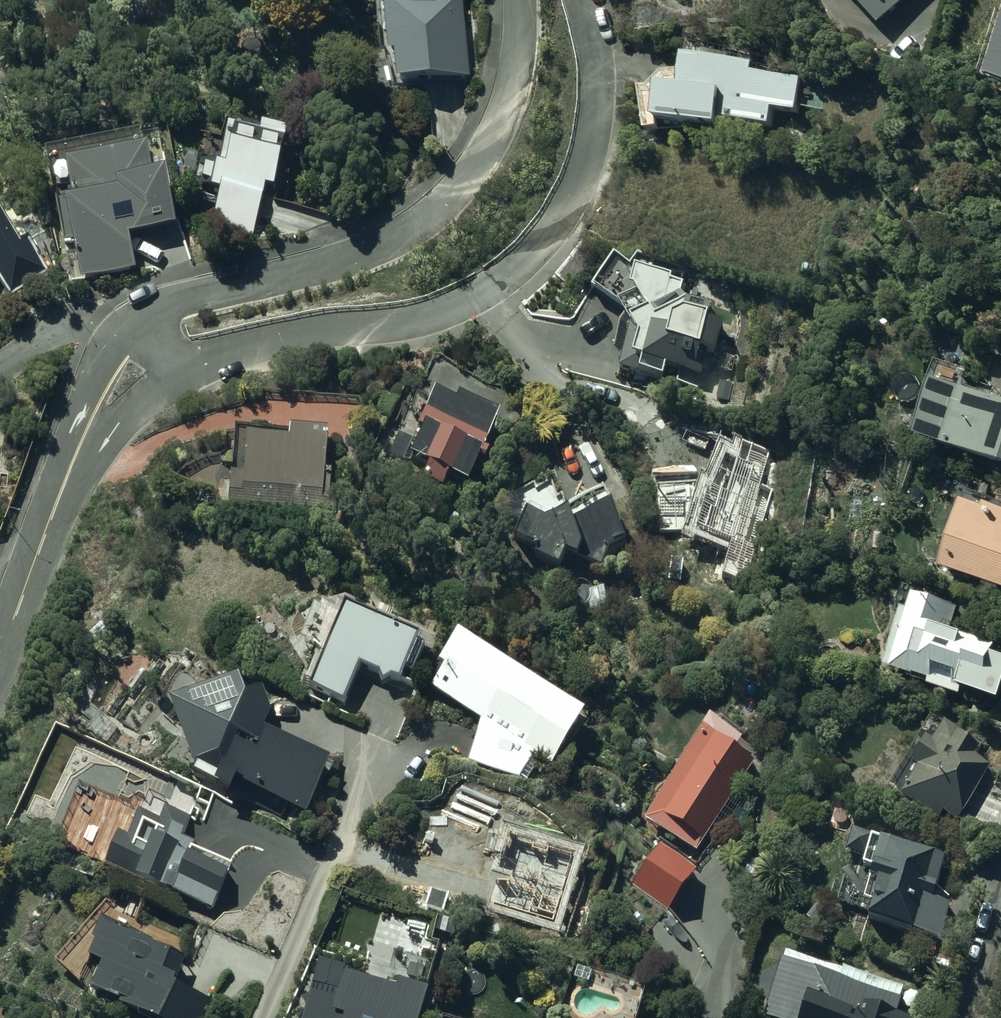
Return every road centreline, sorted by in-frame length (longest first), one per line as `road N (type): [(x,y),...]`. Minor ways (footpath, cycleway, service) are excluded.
road 1 (residential): [(582,0),(598,99),(591,155),(574,201),(542,246),(452,310),(403,324),(304,334),(200,365),(129,414),(69,474)]
road 2 (residential): [(69,474),(89,394),(132,331),(193,300),(410,235),(446,203),(502,124),(518,71),(519,0)]
road 3 (residential): [(69,474),(0,655)]

